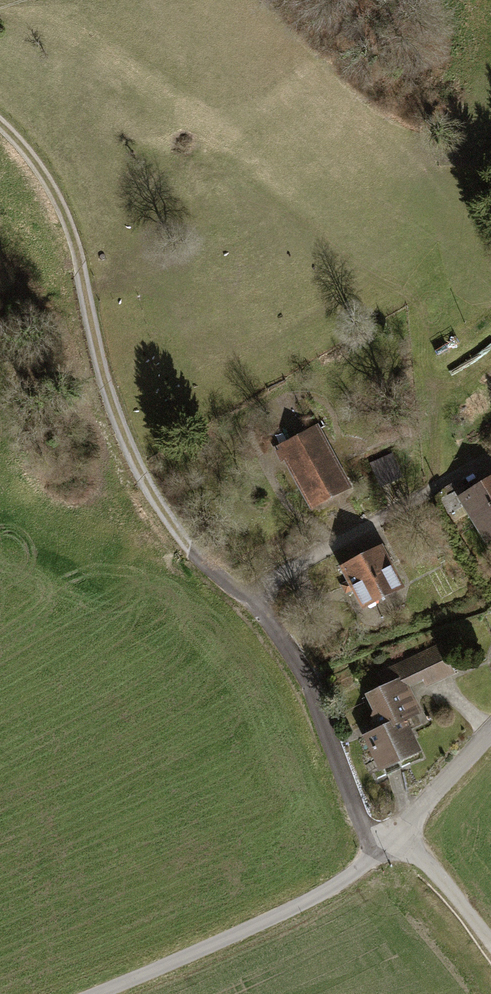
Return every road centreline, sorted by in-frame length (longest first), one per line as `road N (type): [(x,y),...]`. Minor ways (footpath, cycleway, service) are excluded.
road 1 (track): [(253,603),(179,535),(142,476),(109,394),(62,209),(0,123)]
road 2 (unclassified): [(95,993),(269,919),(340,882),(382,849)]
road 3 (unclassified): [(490,942),(398,834)]
road 4 (residential): [(398,834),(490,734)]

